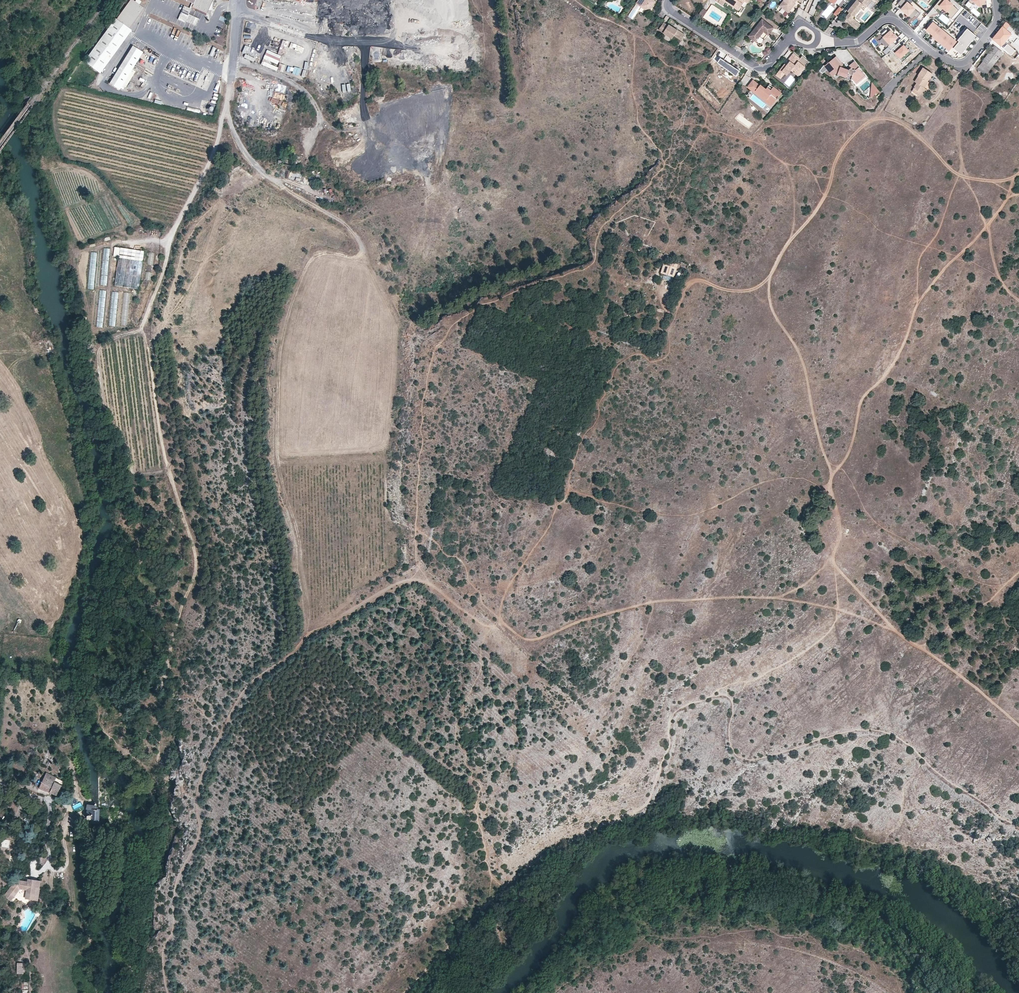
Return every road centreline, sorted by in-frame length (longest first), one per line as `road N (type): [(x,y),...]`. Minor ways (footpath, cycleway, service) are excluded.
road 1 (track): [(102,751),(154,767),(178,616),(197,568),(160,427),(146,321),(226,106),(236,142),(258,170),(346,226),(362,253),(326,251),(308,262),(280,346),(278,457),(309,617)]
road 2 (track): [(167,992),(164,949),(173,933),(174,890),(197,843),(200,781),(229,717),(245,689),(316,628),(391,586),(431,585),(485,626),(502,621),(523,637),(650,602),(746,597),(806,602),(899,633)]
road 3 (track): [(1018,828),(889,734),(857,731),(739,757),(728,737),(732,706),(718,695),(672,716),(667,751),(638,810),(518,873),(403,992)]
road 4 (track): [(833,467),(802,361),(770,306),(769,278),(819,207),(844,144),(871,121),(888,118),(920,138),(975,195),(1001,280)]
road 5 (residential): [(818,39),(857,42),(891,18),(929,50),(964,63),(997,19),(995,0)]
road 6 (track): [(899,633),(832,564),(840,533),(828,487)]
road 7 (track): [(1018,173),(987,226),(916,305)]
road 8 (residential): [(788,37),(757,67),(670,11),(670,0)]
road 9 (track): [(899,633),(1018,726)]
road 10 (track): [(237,54),(301,89),(319,118),(314,133)]

